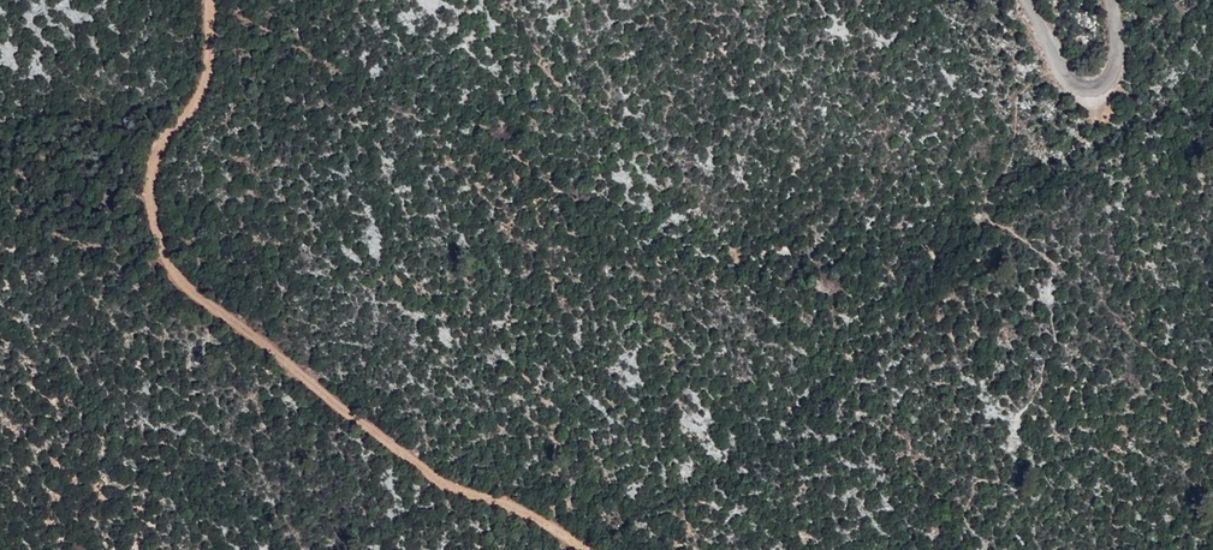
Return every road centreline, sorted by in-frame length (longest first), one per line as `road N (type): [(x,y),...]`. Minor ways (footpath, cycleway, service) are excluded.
road 1 (track): [(203,0),(204,58),(191,97),(147,152),(144,187),(146,218),(180,292),(420,472),(574,549)]
road 2 (unclassified): [(1027,0),(1054,64),(1074,87),(1104,87),(1122,56),(1113,0)]

